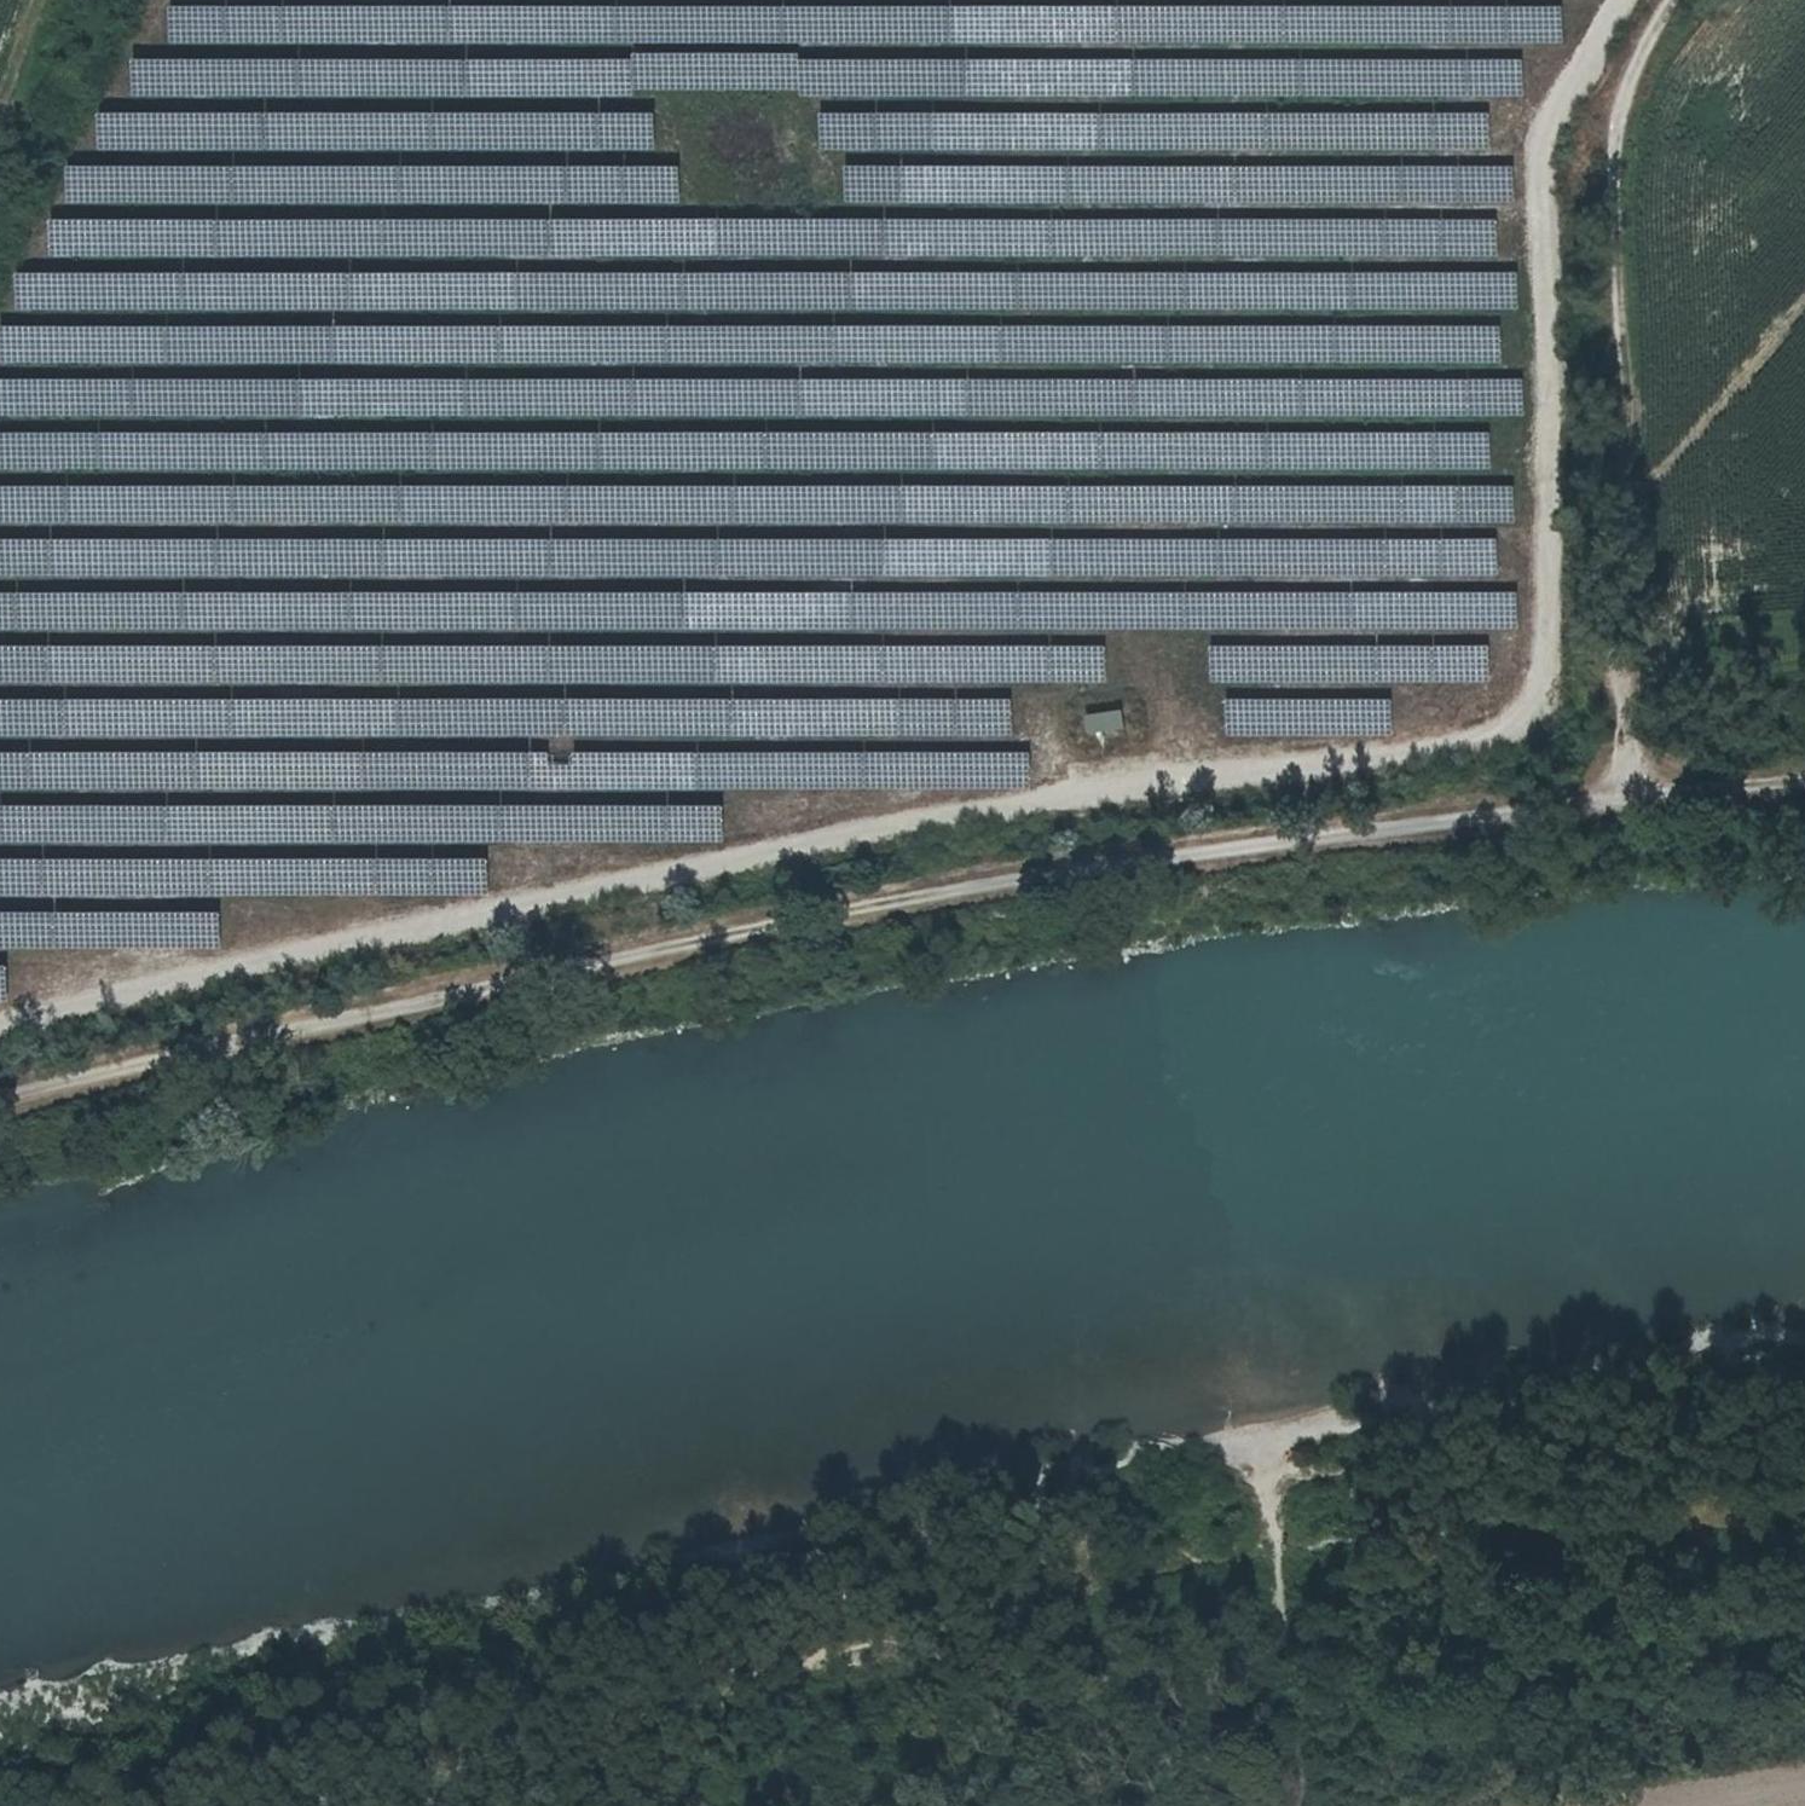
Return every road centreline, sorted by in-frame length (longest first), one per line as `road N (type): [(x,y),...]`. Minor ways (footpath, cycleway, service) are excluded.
road 1 (track): [(0,1105),(692,947),(1070,878),(1643,792),(1804,781)]
road 2 (track): [(1643,792),(1614,647),(1607,560),(1618,441),(1604,194),(1619,117),(1650,37),(1675,0)]

